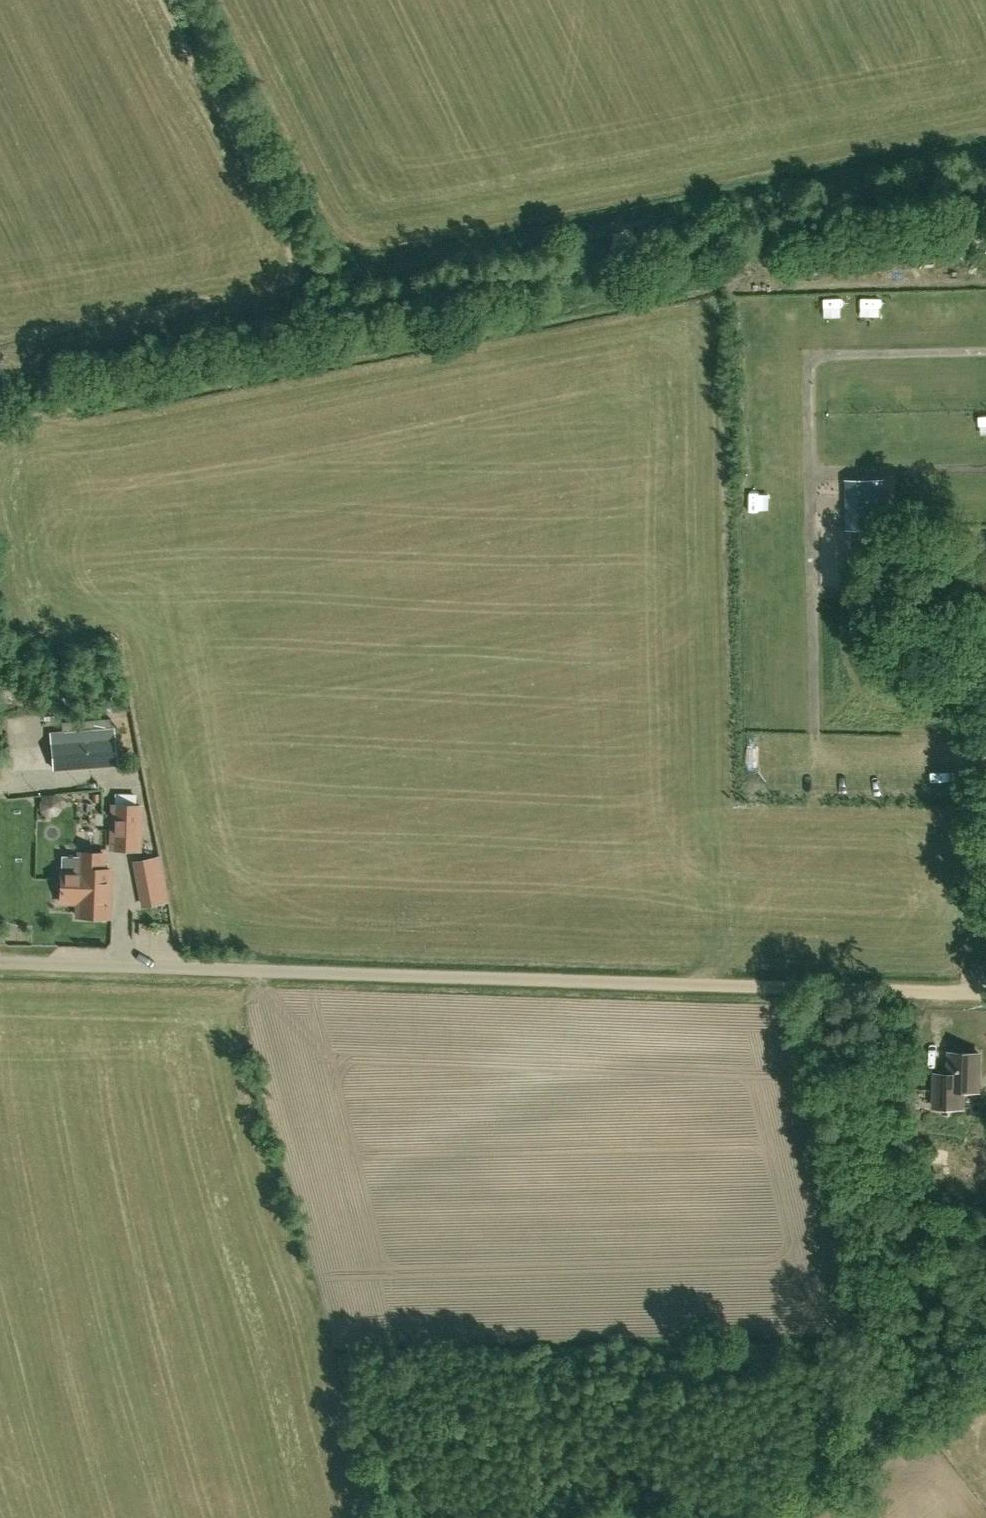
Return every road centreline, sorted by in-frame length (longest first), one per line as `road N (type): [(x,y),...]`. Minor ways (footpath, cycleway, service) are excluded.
road 1 (unclassified): [(985,992),(0,960)]
road 2 (track): [(985,1348),(792,1517)]

